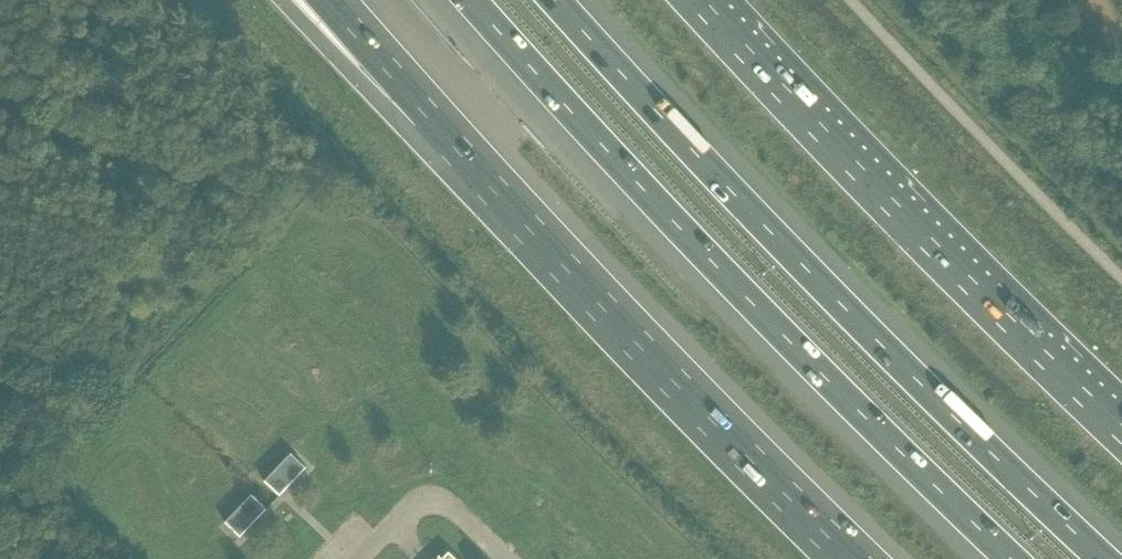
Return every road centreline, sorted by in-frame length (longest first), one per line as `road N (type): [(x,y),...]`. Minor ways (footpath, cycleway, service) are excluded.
road 1 (motorway): [(1101,558),(741,206),(551,0)]
road 2 (motorway): [(468,0),(689,251),(1010,558)]
road 3 (trunk): [(1121,437),(959,279),(695,0)]
road 4 (trunk): [(439,128),(858,558)]
road 5 (trunk): [(281,0),(439,128)]
road 6 (trunk): [(332,0),(439,128)]

